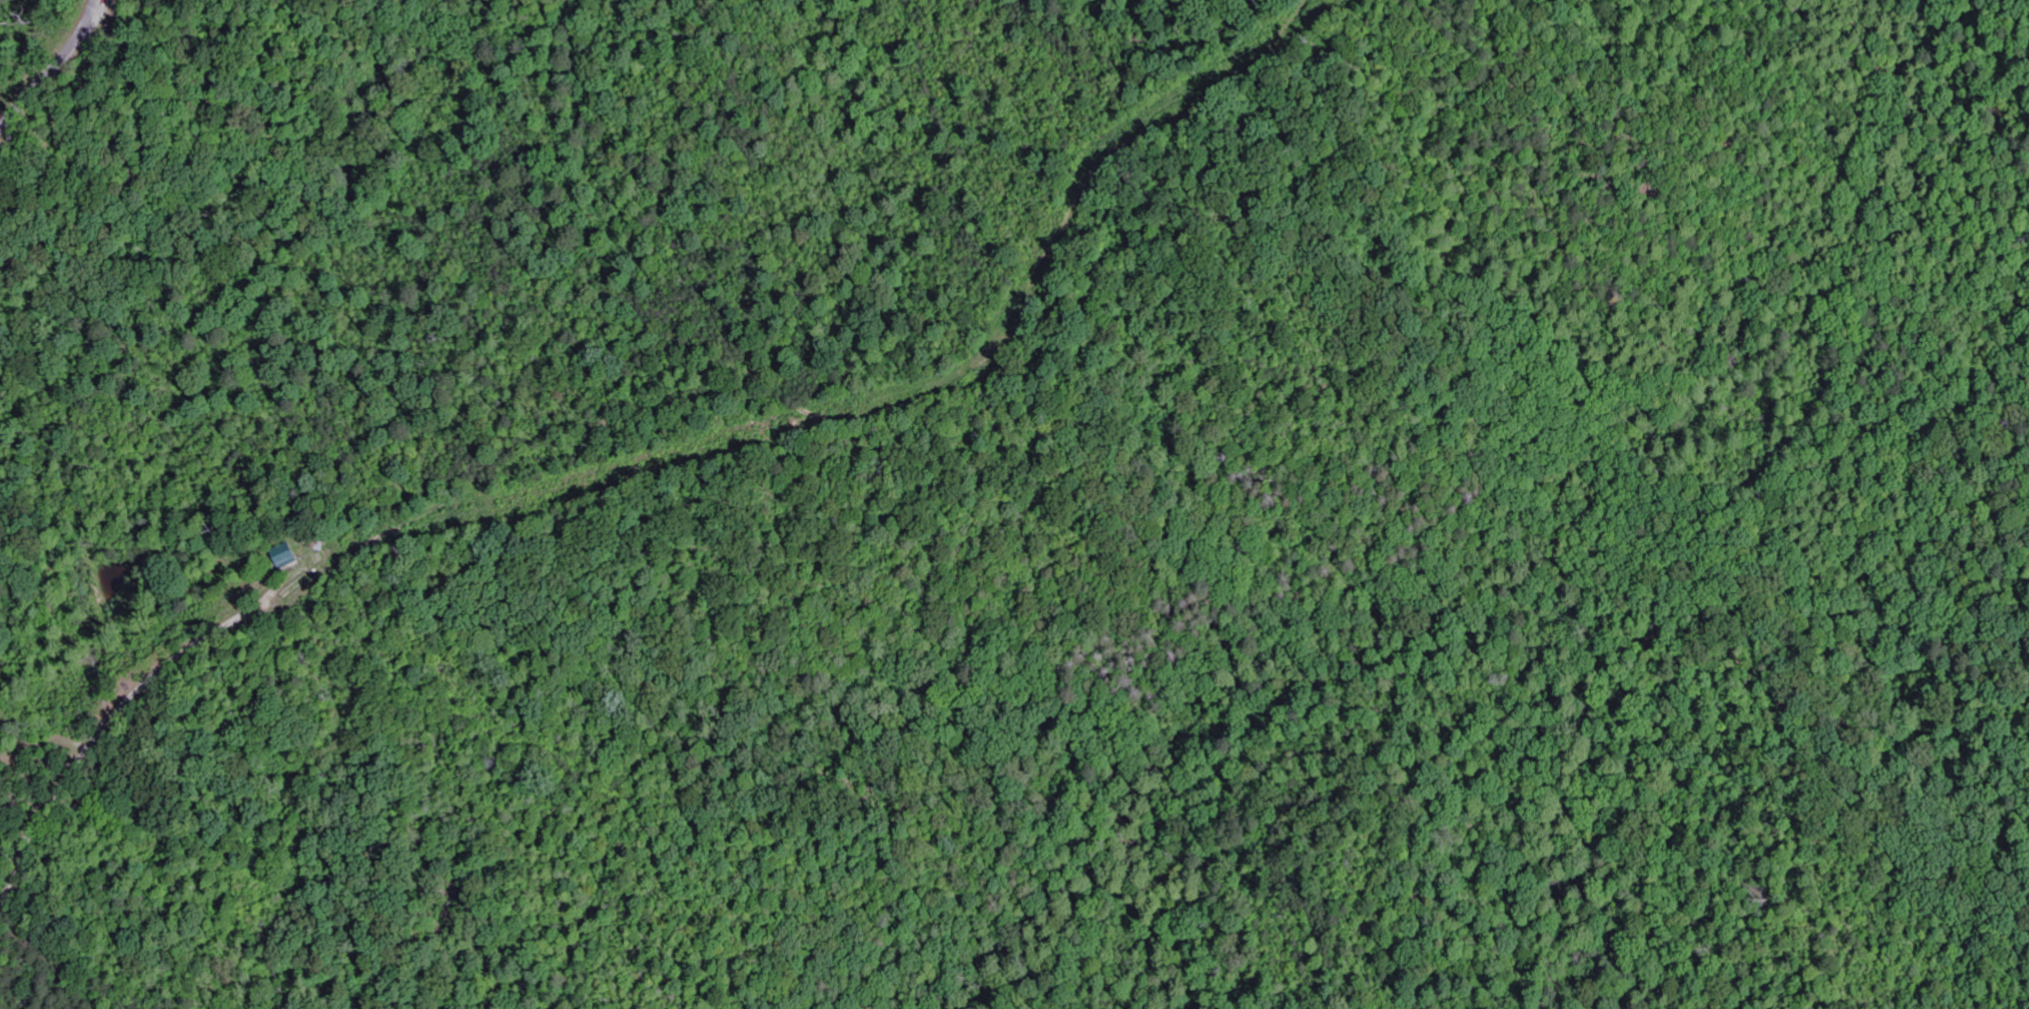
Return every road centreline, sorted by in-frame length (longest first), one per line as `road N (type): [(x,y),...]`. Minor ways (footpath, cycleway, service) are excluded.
road 1 (residential): [(0,900),(39,822),(109,718),(170,661),(259,602)]
road 2 (residential): [(0,134),(84,34),(98,0)]

